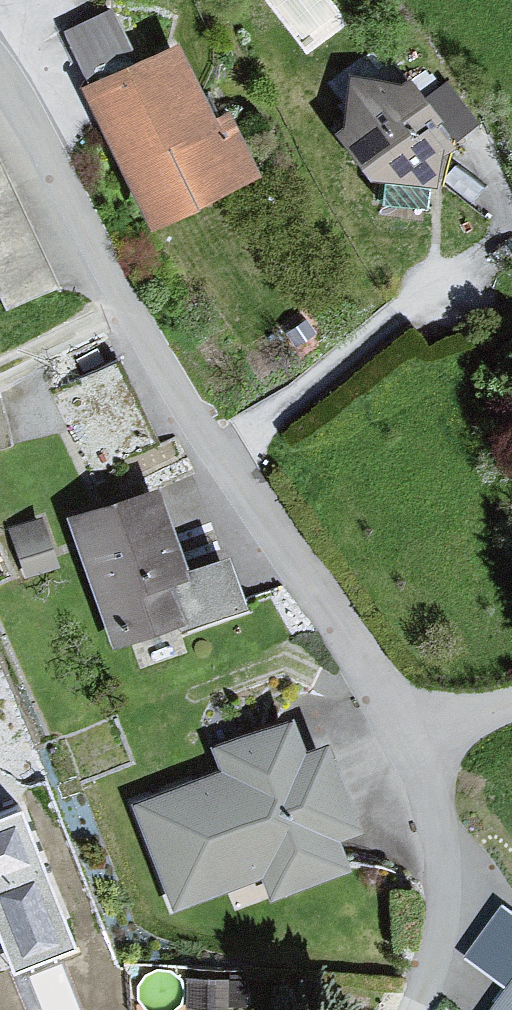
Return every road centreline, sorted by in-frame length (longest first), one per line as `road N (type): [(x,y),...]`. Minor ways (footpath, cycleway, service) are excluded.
road 1 (residential): [(407,744),(313,589),(187,417),(0,79)]
road 2 (residential): [(411,1009),(440,922),(442,861),(431,802),(407,744)]

